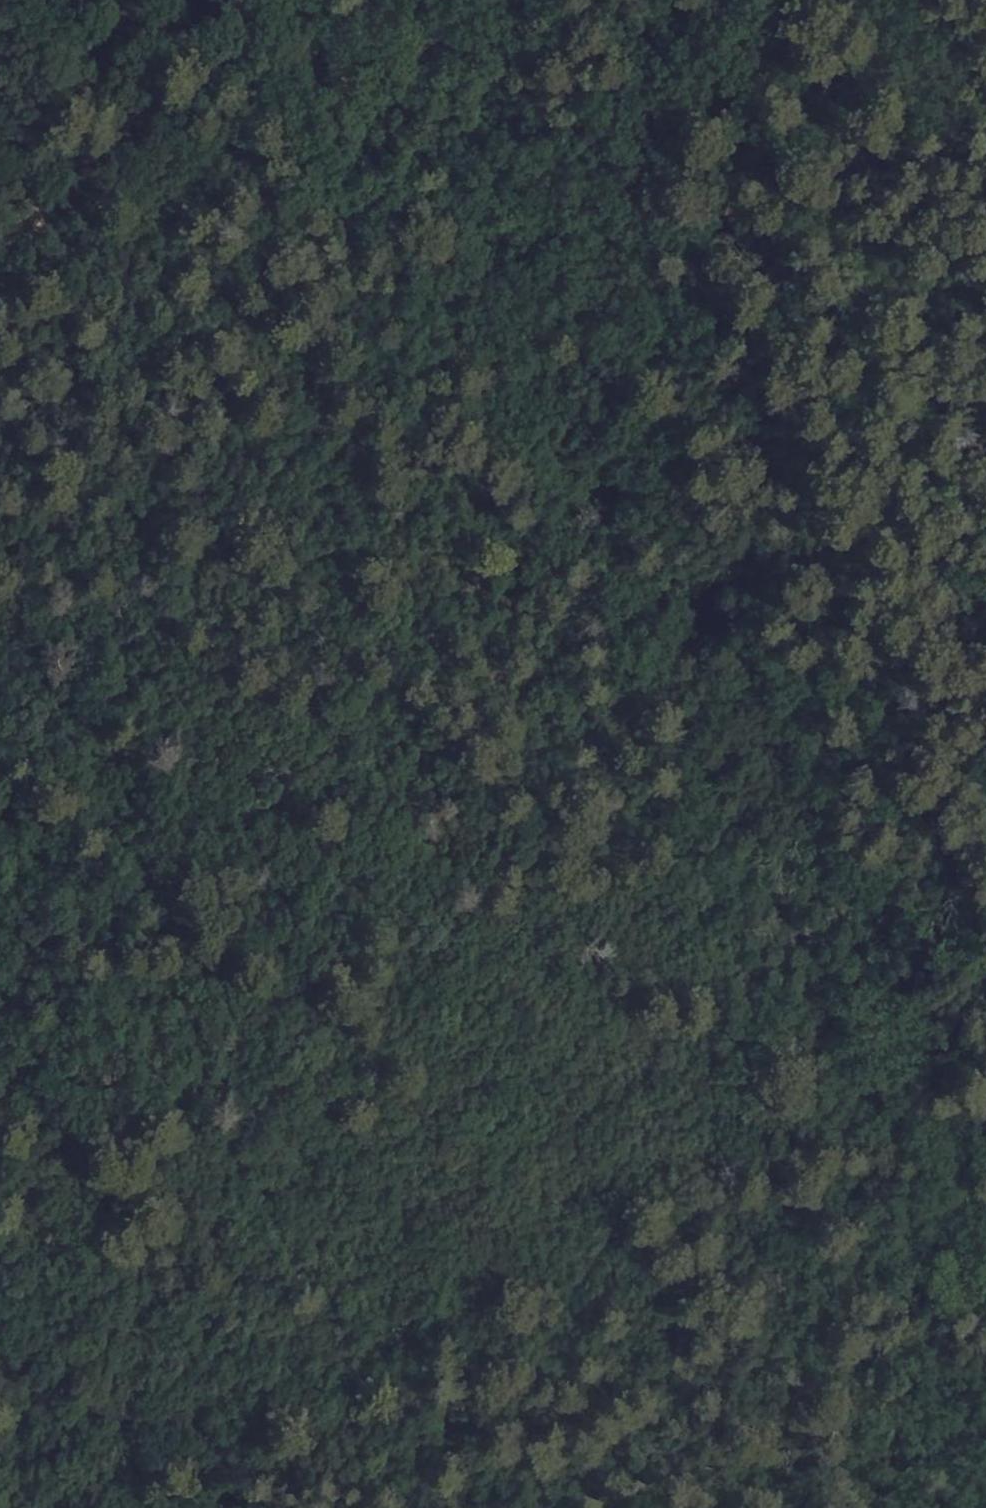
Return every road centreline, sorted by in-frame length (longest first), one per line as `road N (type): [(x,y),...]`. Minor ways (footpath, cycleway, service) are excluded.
road 1 (track): [(0,264),(159,105),(189,0)]

